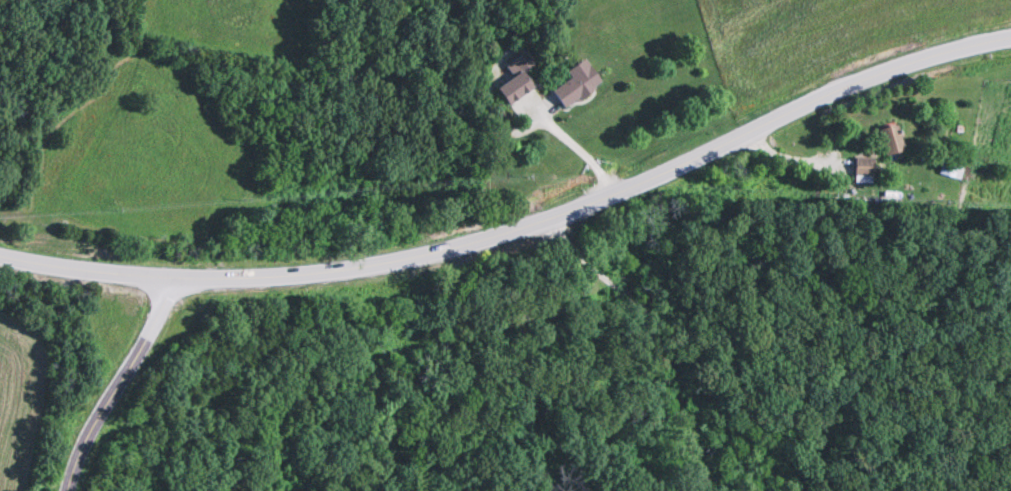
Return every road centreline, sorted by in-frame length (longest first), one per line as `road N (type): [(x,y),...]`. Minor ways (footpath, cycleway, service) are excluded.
road 1 (secondary): [(1010,38),(850,84),(561,216),(427,254),(269,279),(173,279),(0,257)]
road 2 (tertiary): [(66,490),(173,279)]

